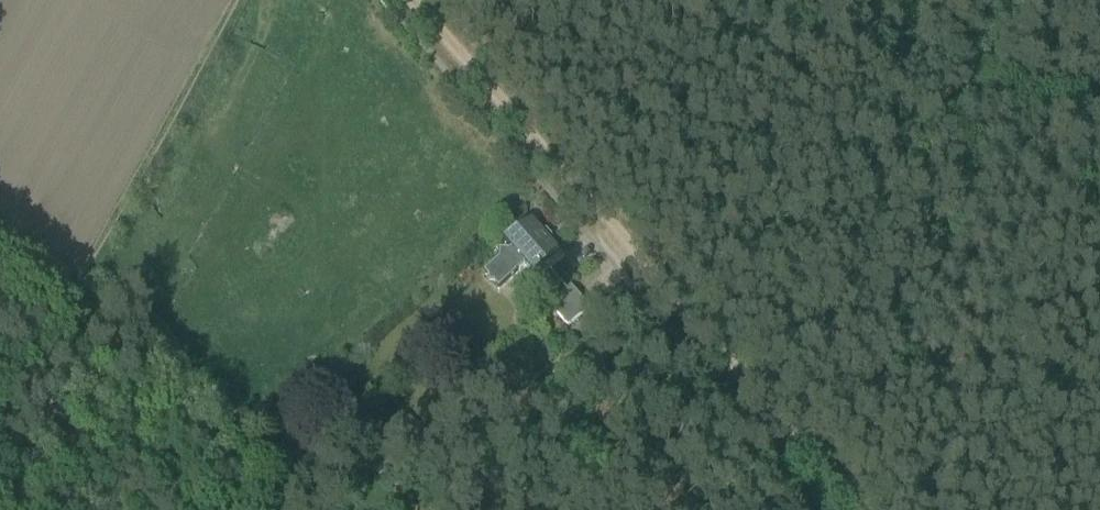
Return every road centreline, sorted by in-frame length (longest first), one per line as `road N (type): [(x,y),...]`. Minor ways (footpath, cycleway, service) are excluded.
road 1 (track): [(856,509),(404,0)]
road 2 (track): [(767,43),(1036,123)]
road 3 (track): [(617,0),(767,43)]

